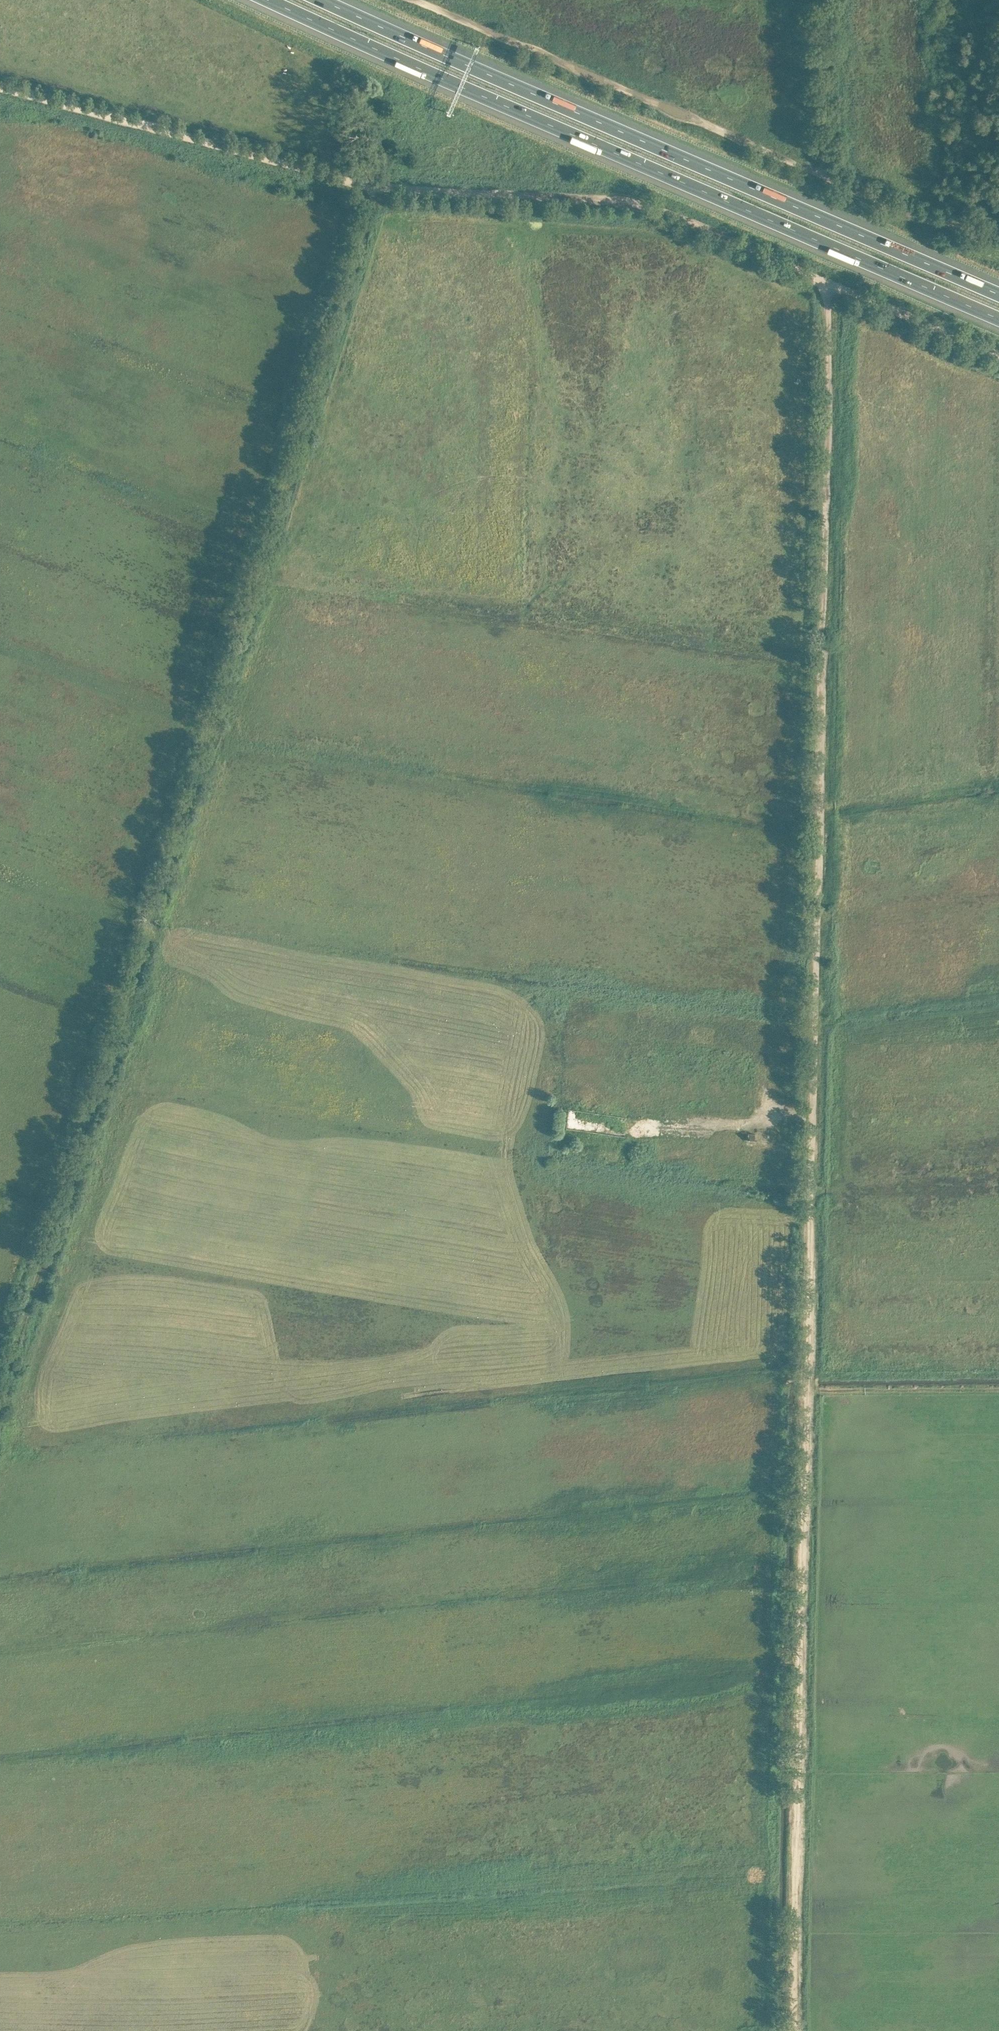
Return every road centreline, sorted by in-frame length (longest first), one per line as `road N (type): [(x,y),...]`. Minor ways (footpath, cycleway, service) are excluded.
road 1 (track): [(830,281),(800,2030)]
road 2 (track): [(0,1378),(372,188)]
road 3 (motorway): [(276,0),(998,315)]
road 4 (motorway): [(998,286),(334,0)]
road 5 (track): [(998,226),(915,219),(829,174),(412,0)]
road 6 (track): [(372,188),(640,196),(830,281)]
road 7 (track): [(0,86),(372,188)]
road 8 (track): [(830,281),(998,354)]
road 9 (track): [(824,0),(829,174)]

